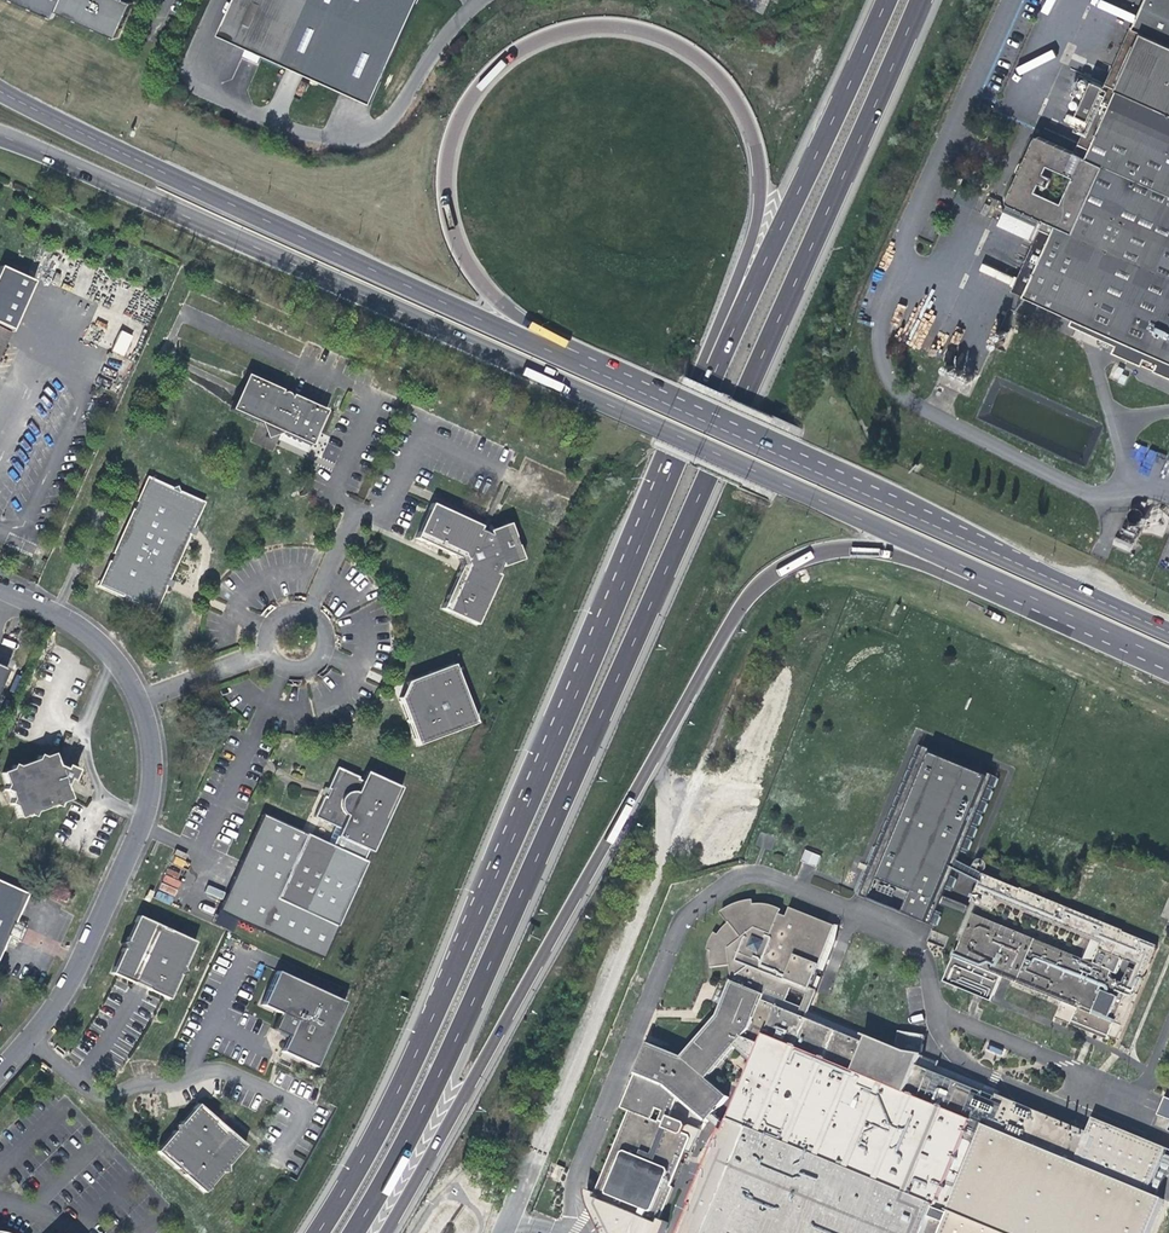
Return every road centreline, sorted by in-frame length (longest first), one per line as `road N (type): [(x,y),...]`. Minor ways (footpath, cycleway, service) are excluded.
road 1 (primary): [(0,136),(240,237),(1047,609)]
road 2 (trunk): [(662,403),(618,366),(539,331),(487,294),(448,219),(447,149),(474,90),(530,44),(563,31),(636,30),(674,44),(730,94),(755,161),(752,230),(662,491)]
road 3 (trunk): [(388,1232),(746,593),(800,557),(865,548),(1047,609)]
road 4 (trunk): [(662,491),(412,1063),(321,1232)]
road 5 (trunk): [(352,1232),(423,1111),(697,507)]
road 6 (primary): [(662,403),(0,92)]
road 7 (residential): [(0,1072),(65,996),(144,817),(150,756),(138,700),(113,658),(82,628),(0,586)]
road 8 (primary): [(1168,634),(662,403)]
road 9 (motorway): [(697,507),(920,0)]
road 10 (motorway): [(883,0),(662,491)]
road 11 (residential): [(656,882),(506,1232)]
road 12 (primary): [(1047,609),(1168,664)]

